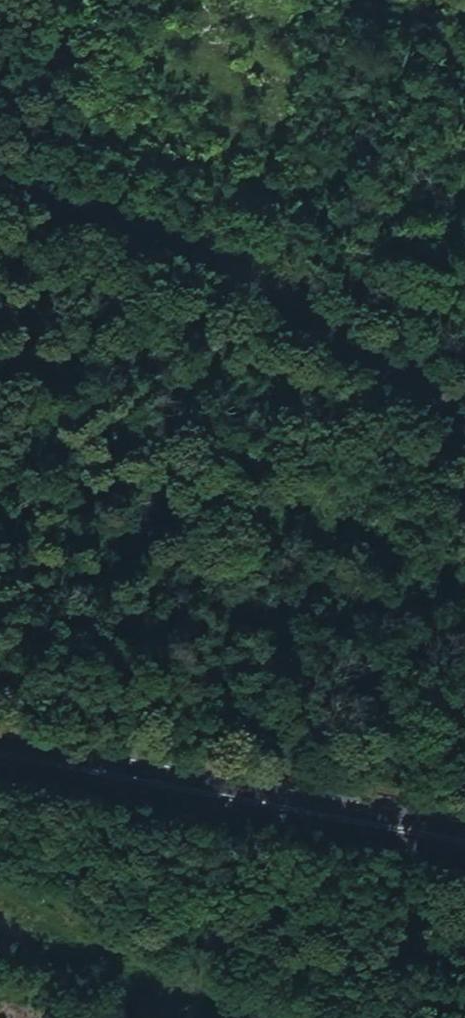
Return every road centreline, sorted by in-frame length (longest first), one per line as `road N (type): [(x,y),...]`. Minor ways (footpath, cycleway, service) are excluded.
road 1 (tertiary): [(0,185),(64,202),(213,264),(464,413)]
road 2 (secondary): [(0,745),(464,838)]

